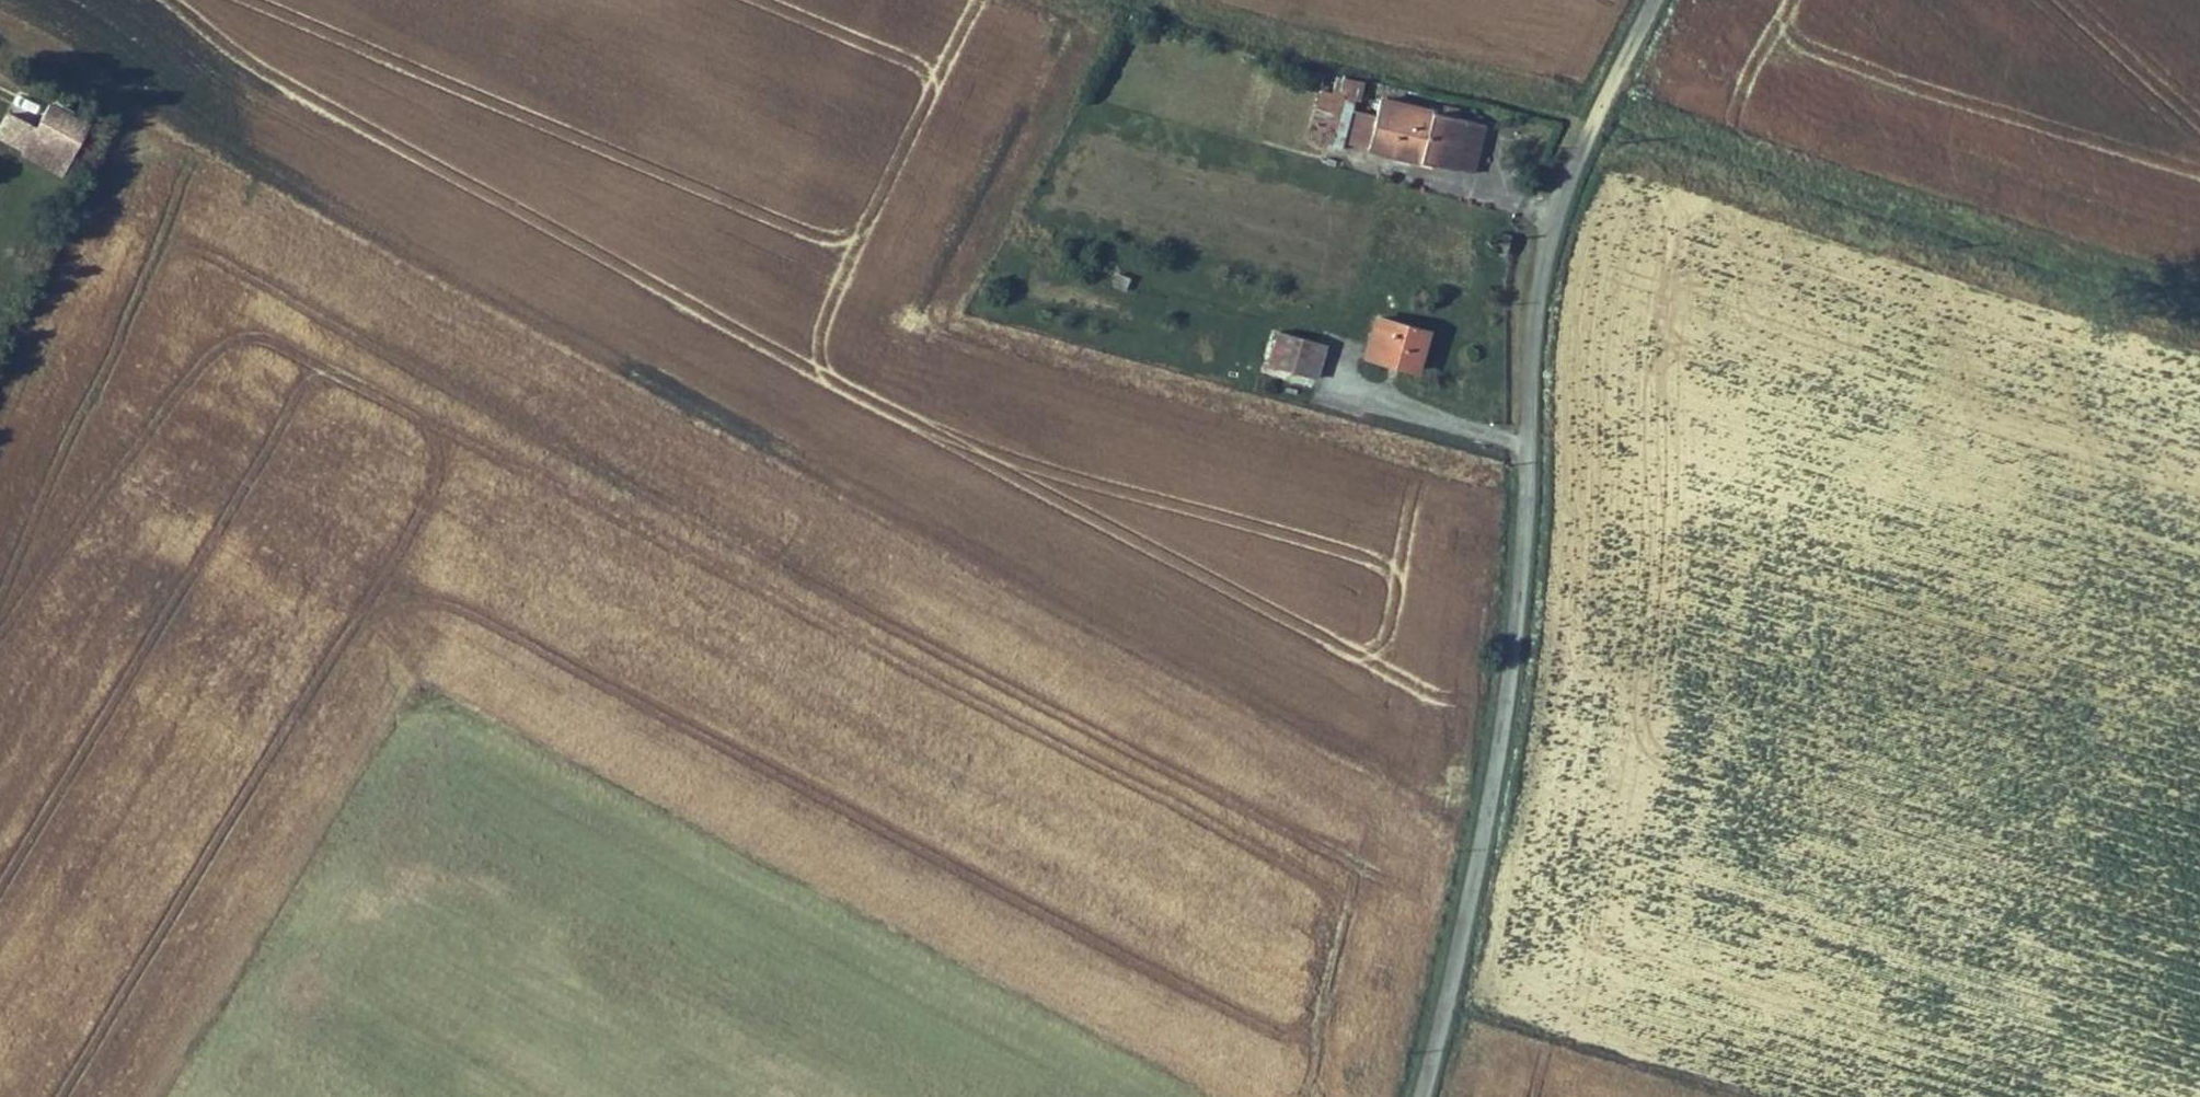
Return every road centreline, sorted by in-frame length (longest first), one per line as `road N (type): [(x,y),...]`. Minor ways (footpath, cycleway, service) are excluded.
road 1 (unclassified): [(1422,1096),(1445,1018),(1508,698),(1547,249),(1593,121),(1654,0)]

